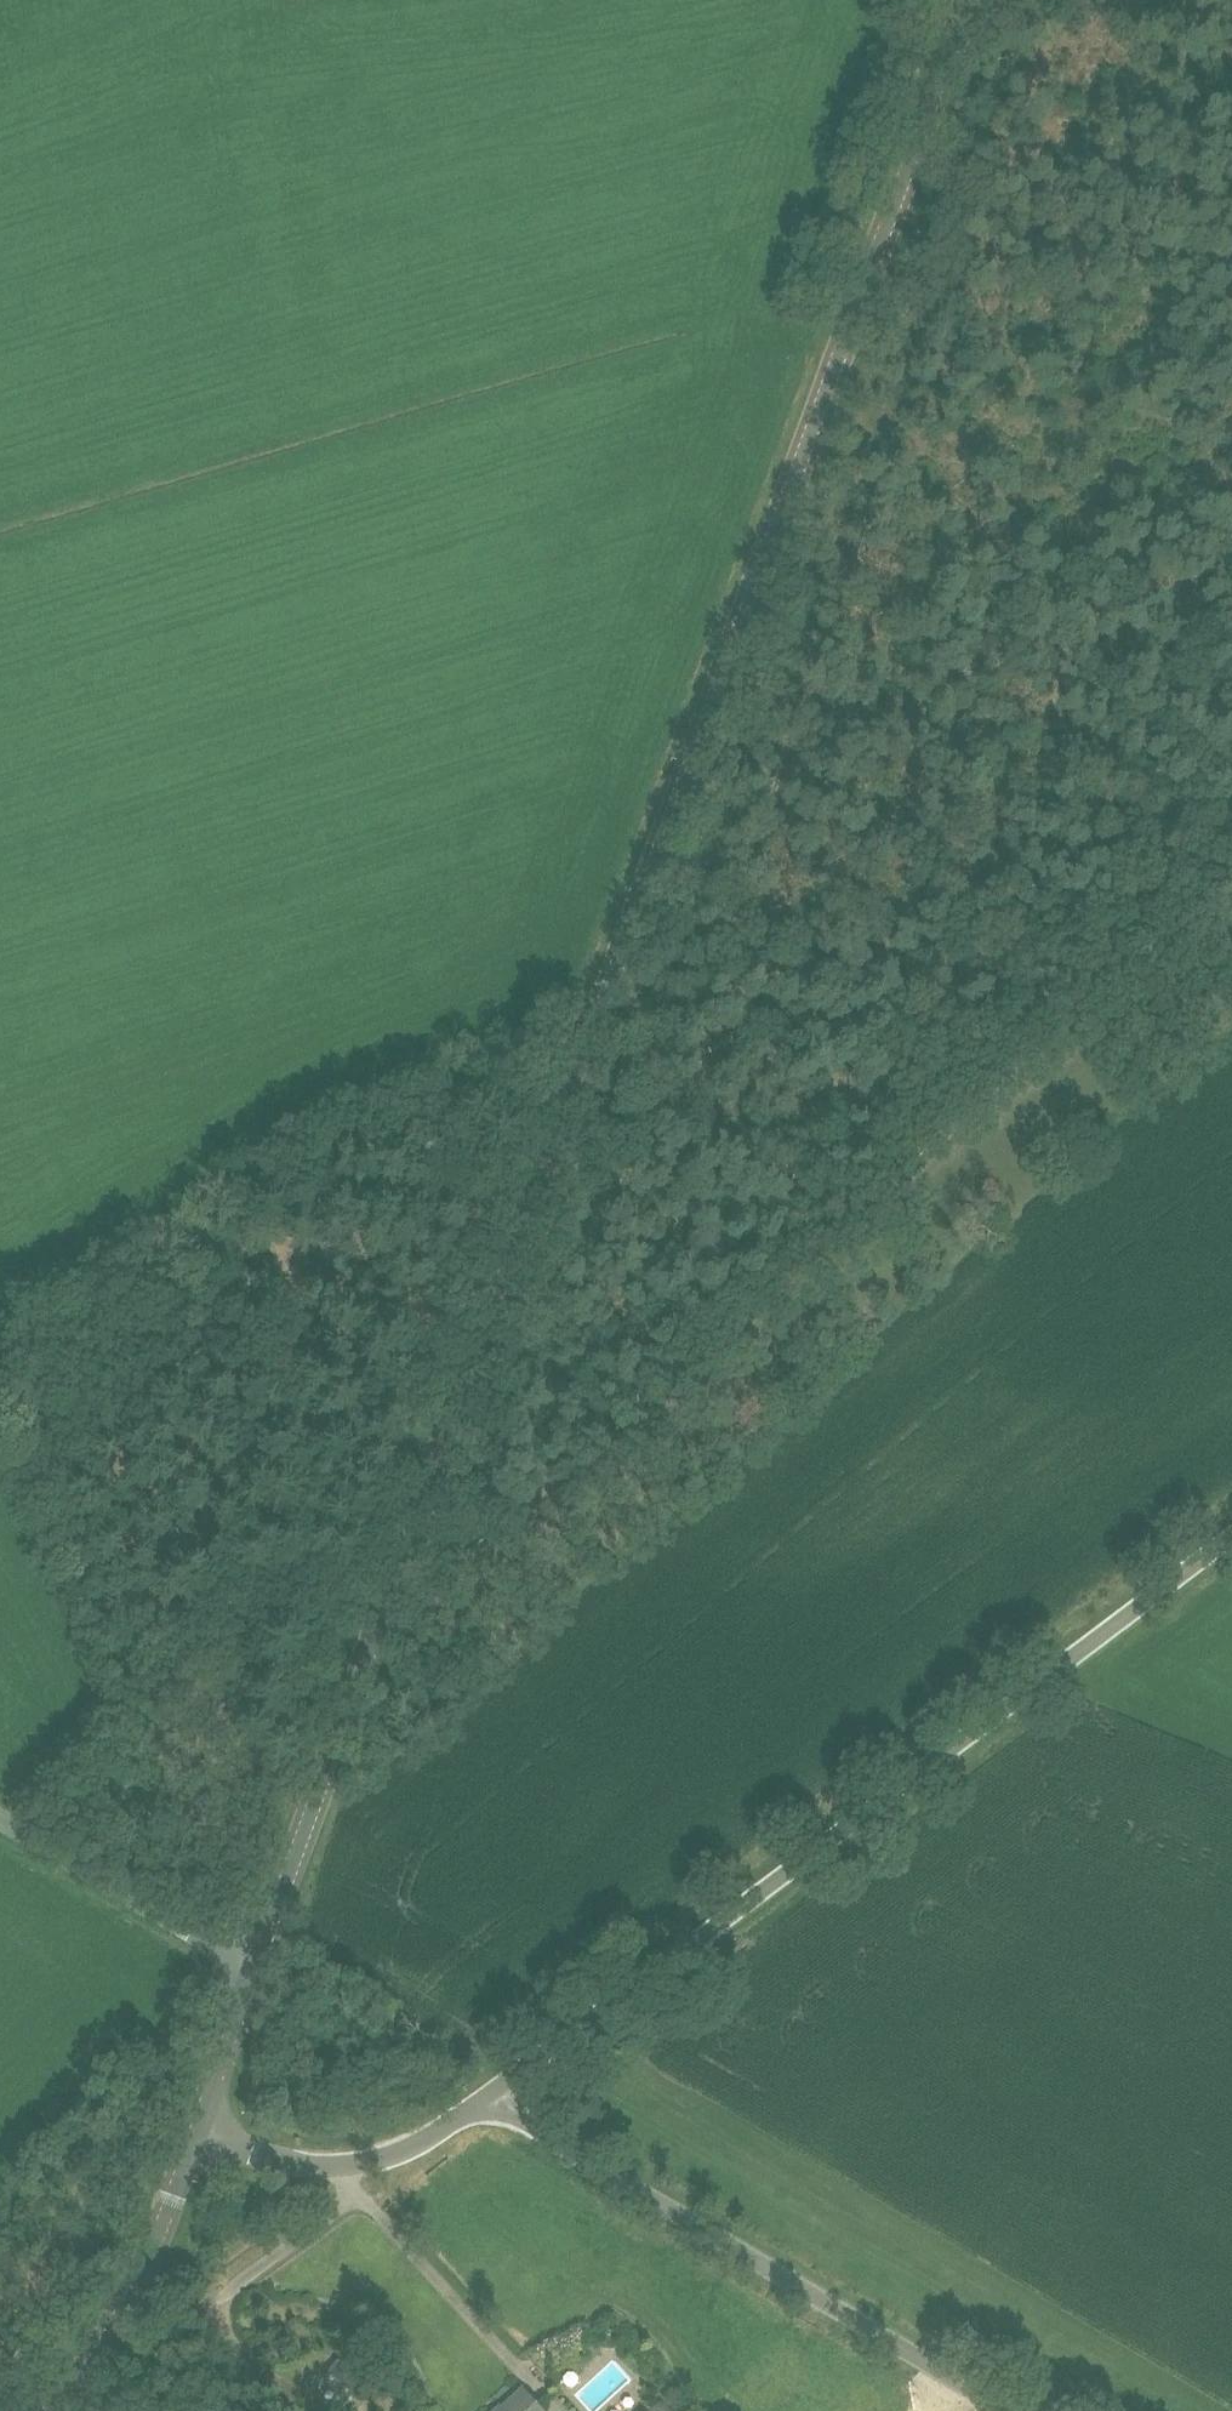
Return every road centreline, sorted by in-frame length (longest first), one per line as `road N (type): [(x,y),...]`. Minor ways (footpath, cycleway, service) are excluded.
road 1 (tertiary): [(256,1962),(972,0)]
road 2 (track): [(1231,886),(835,1234),(684,1396),(562,1487),(451,1610),(403,1646),(373,1653)]
road 3 (unclassified): [(493,2091),(1231,1538)]
road 4 (unclassified): [(1008,2410),(530,2125),(493,2091)]
road 5 (track): [(1231,229),(813,432)]
road 6 (unclassified): [(197,2132),(275,2161),(339,2166),(414,2144),(493,2091)]
road 7 (tertiary): [(58,2410),(117,2326),(197,2132)]
road 8 (unclassified): [(256,1962),(208,1943),(0,1818)]
road 9 (tertiary): [(197,2132),(256,1962)]

